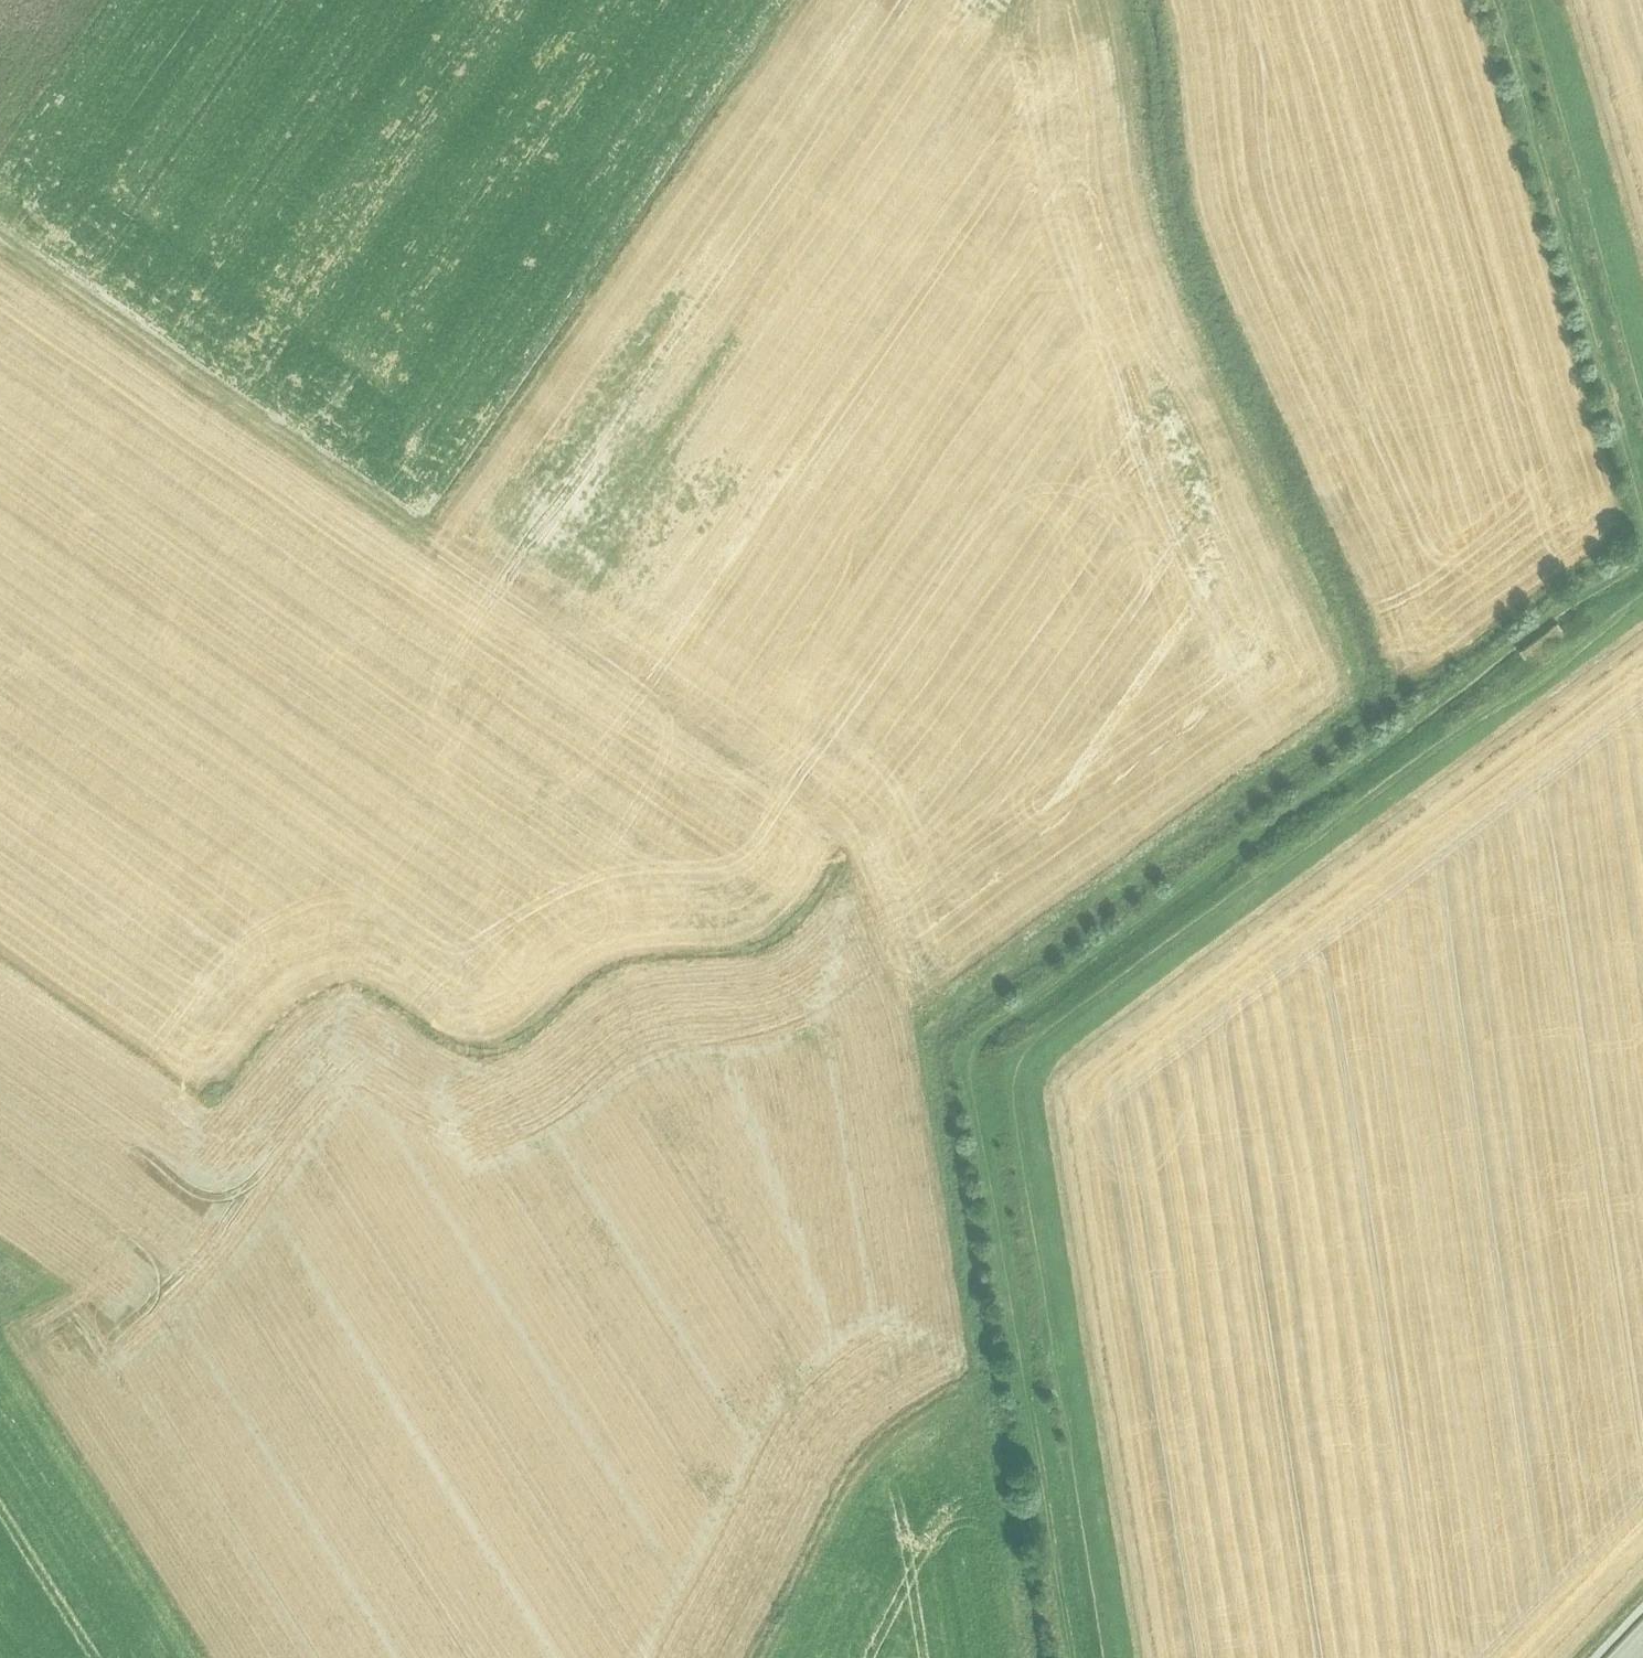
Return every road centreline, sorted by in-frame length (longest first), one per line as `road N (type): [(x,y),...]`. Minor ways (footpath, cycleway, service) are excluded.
road 1 (track): [(1082,1657),(989,1121),(984,1070),(1003,1032),(1032,1001),(1422,722),(1483,660),(1642,558)]
road 2 (track): [(1642,495),(1500,0)]
road 3 (track): [(0,247),(387,520)]

